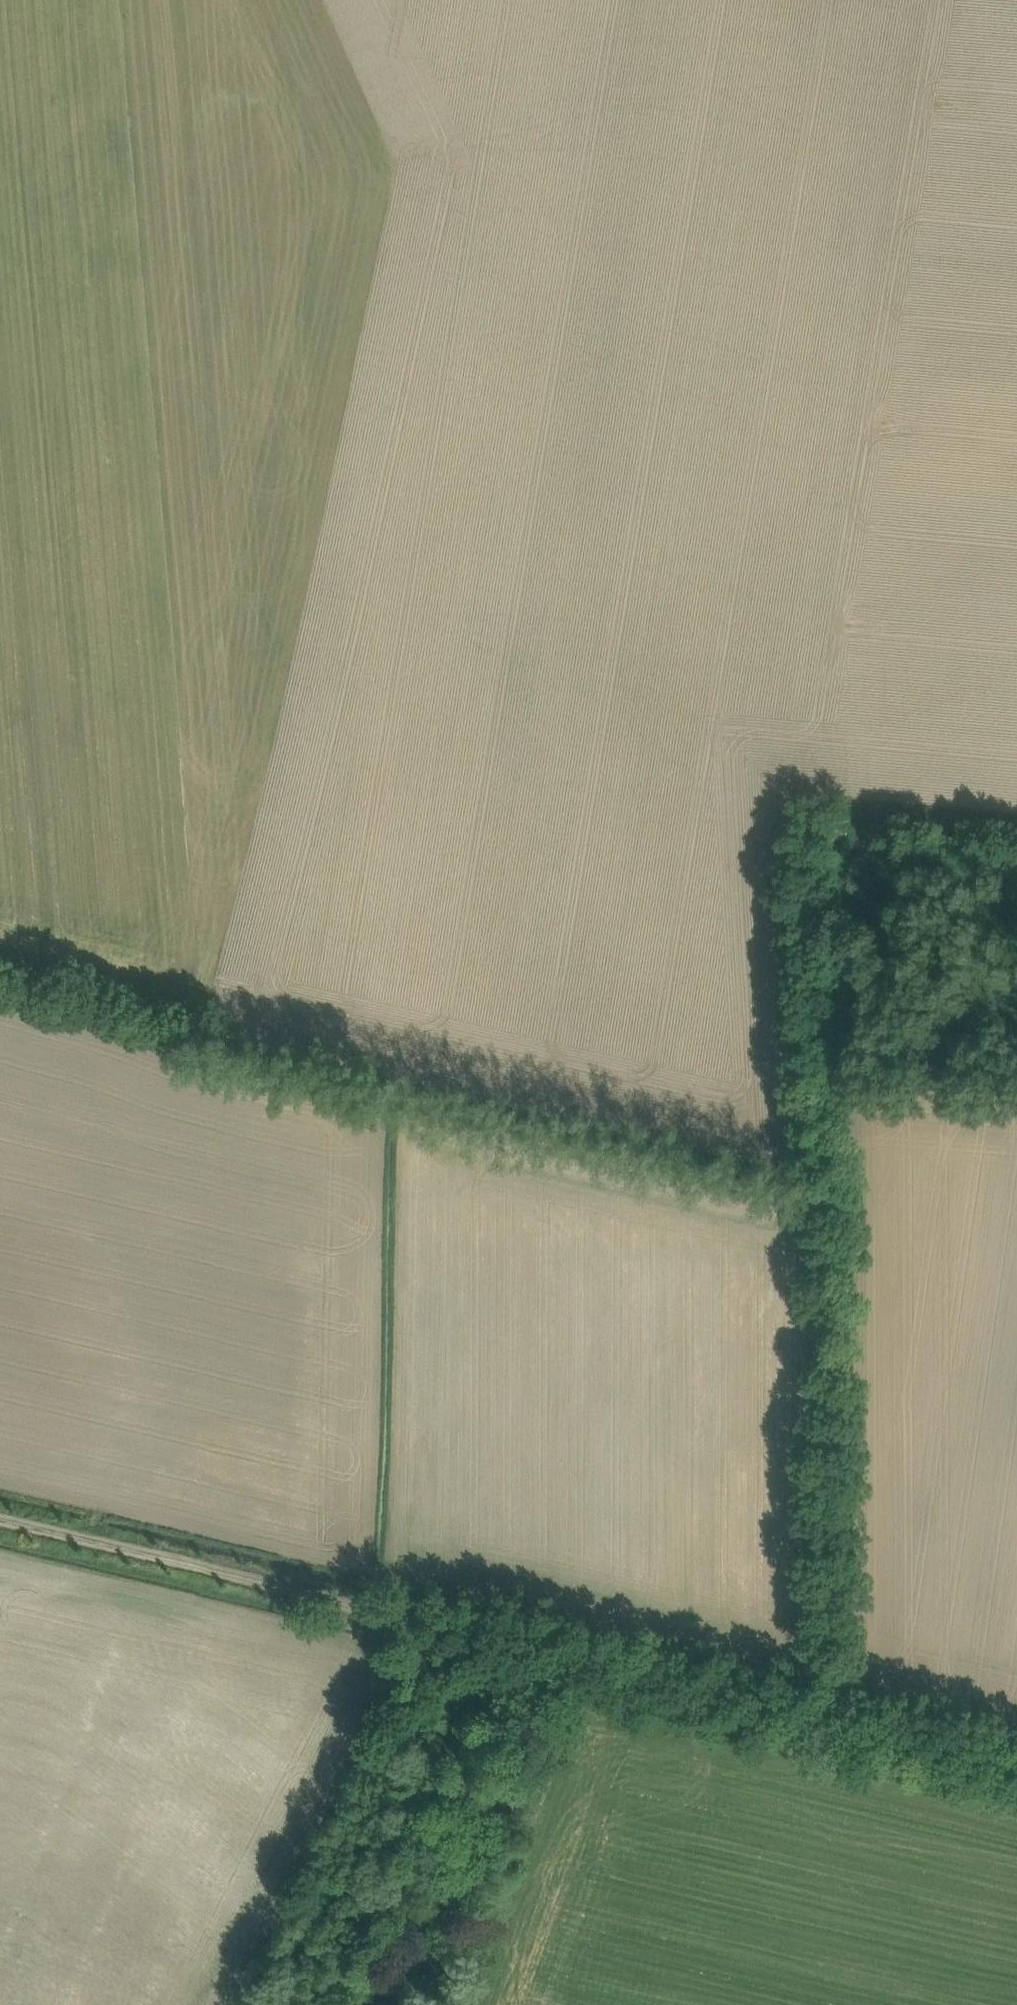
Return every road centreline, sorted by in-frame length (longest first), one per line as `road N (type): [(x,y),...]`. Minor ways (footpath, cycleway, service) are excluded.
road 1 (track): [(1016,1763),(495,1649),(0,1519)]

